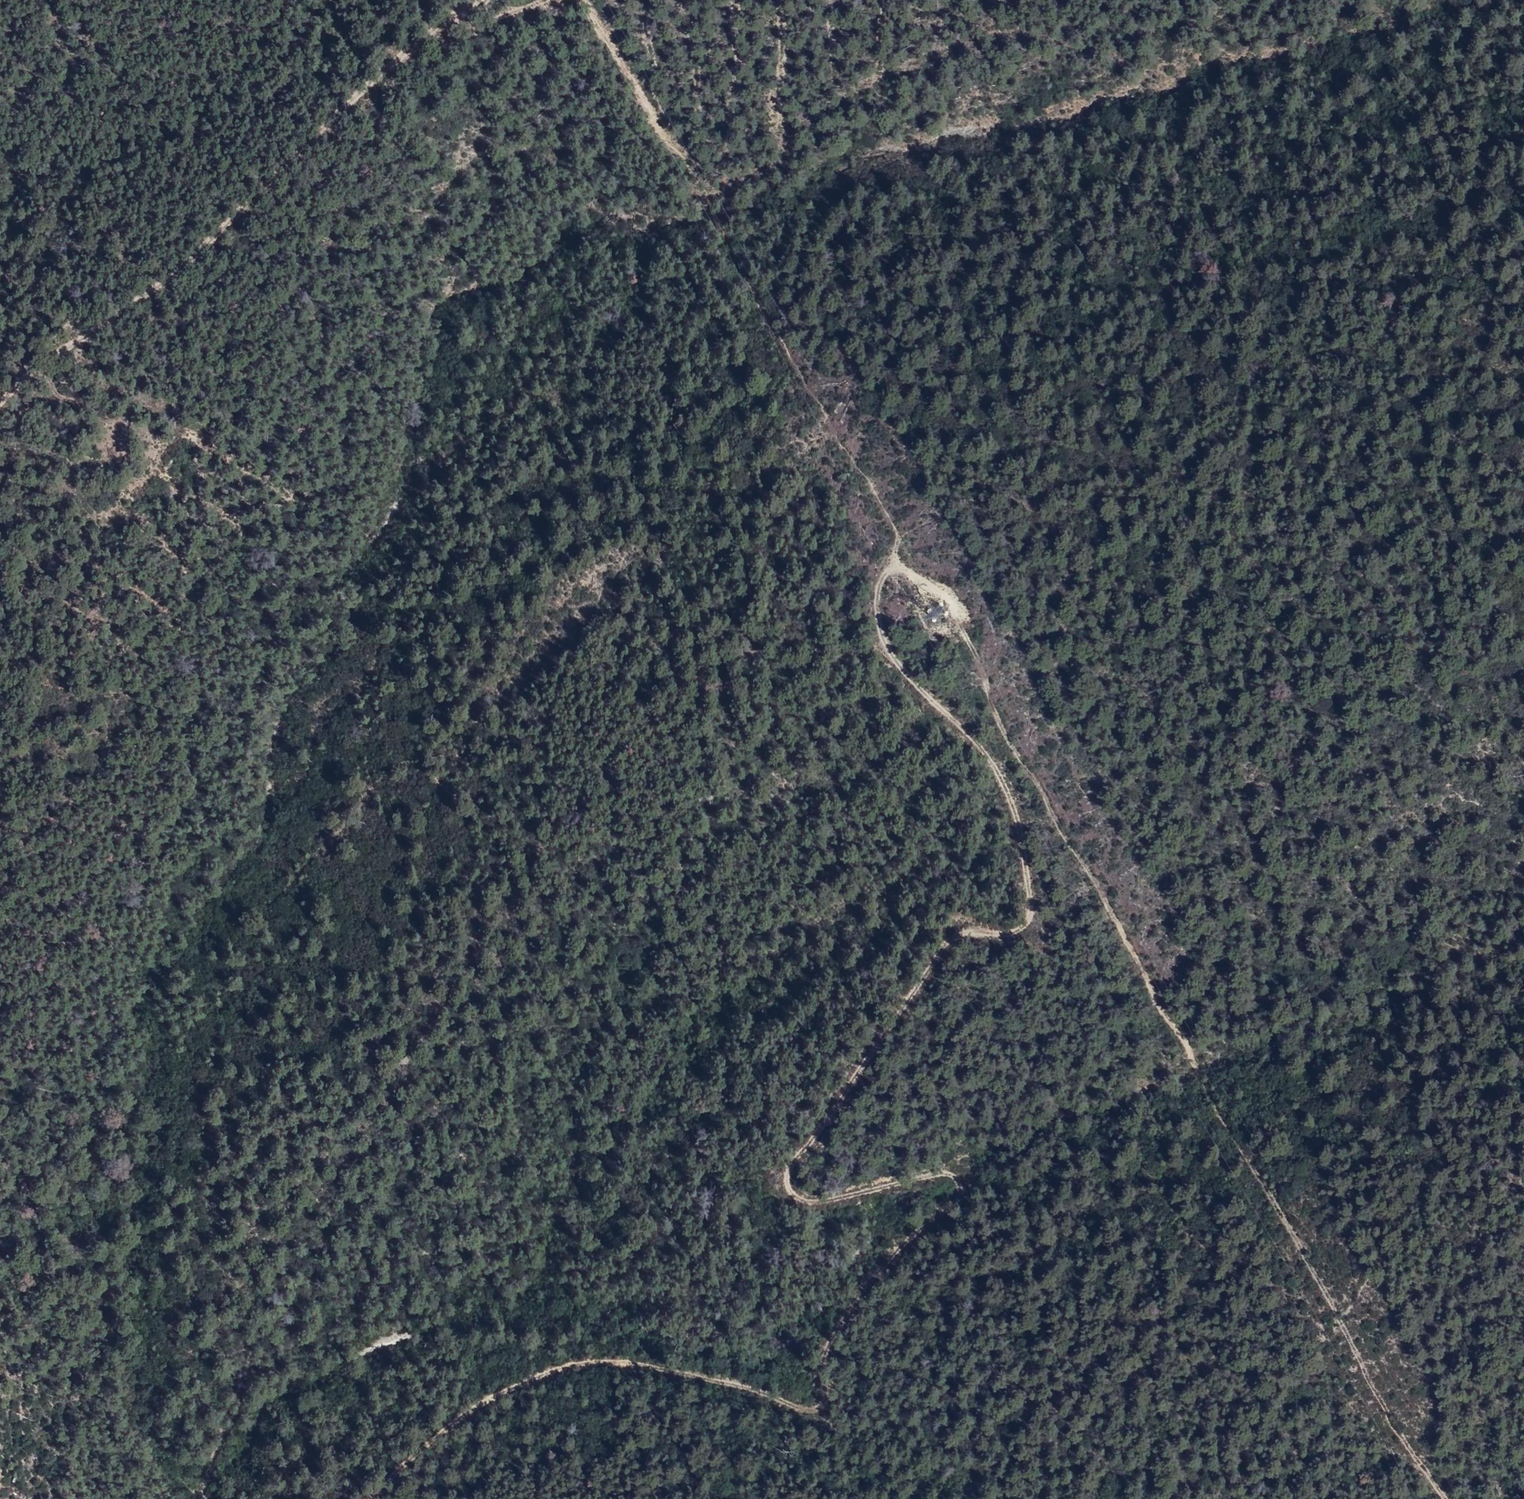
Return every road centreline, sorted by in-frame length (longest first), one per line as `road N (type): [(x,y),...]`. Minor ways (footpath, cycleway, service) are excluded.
road 1 (track): [(374,1498),(468,1407),(605,1364),(672,1371),(810,1411),(832,1393),(828,1363),(844,1324),(910,1230),(962,1200),(968,1178)]
road 2 (track): [(417,45),(328,123),(290,172),(0,409)]
road 3 (track): [(543,0),(417,45)]

